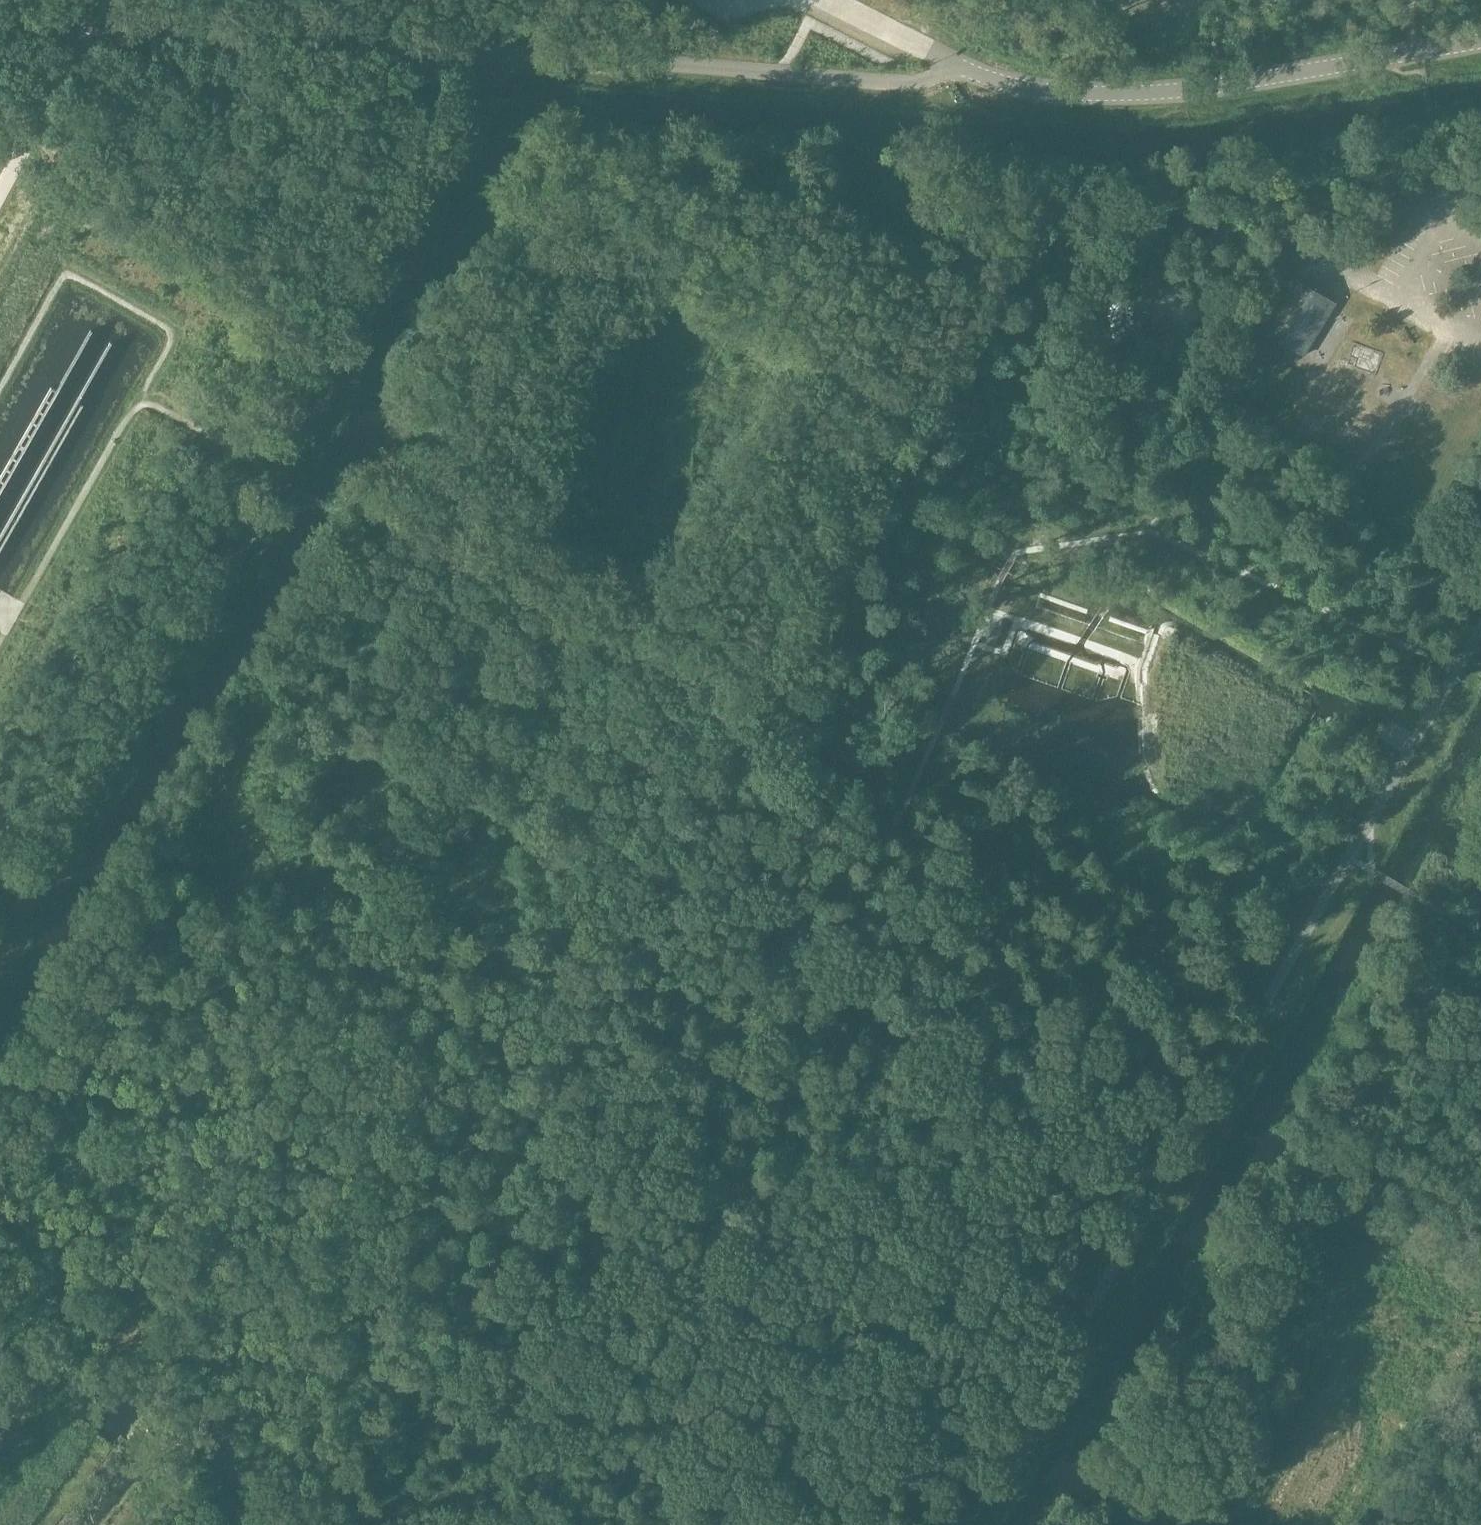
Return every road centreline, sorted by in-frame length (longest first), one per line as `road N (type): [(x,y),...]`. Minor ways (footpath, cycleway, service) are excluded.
road 1 (unclassified): [(0,942),(214,604),(502,54)]
road 2 (unclassified): [(502,54),(895,84),(924,81),(948,62),(1017,86),(1108,94),(1220,85),(1480,41)]
road 3 (unclassified): [(0,16),(502,54)]
road 4 (unclassified): [(1480,626),(1368,822)]

